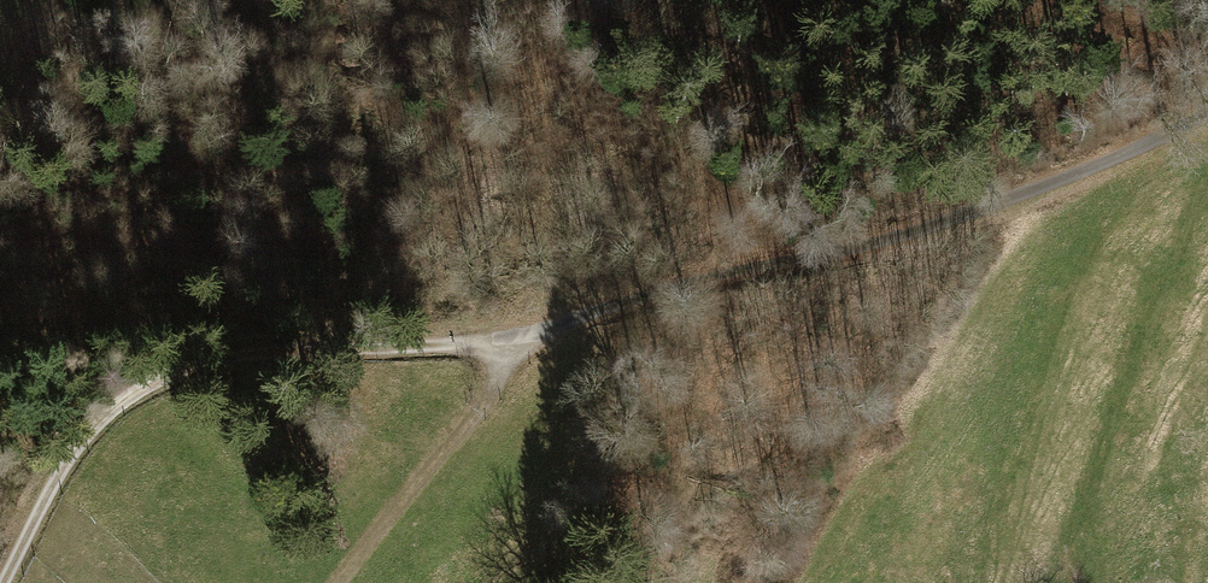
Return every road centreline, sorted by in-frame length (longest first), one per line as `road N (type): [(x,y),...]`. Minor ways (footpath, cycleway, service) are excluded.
road 1 (track): [(3,582),(79,440),(159,379),(256,357),(505,348),(1028,191),(1156,140),(1207,109)]
road 2 (track): [(1207,173),(1134,371),(1081,551)]
road 3 (track): [(339,582),(493,390),(505,348)]

